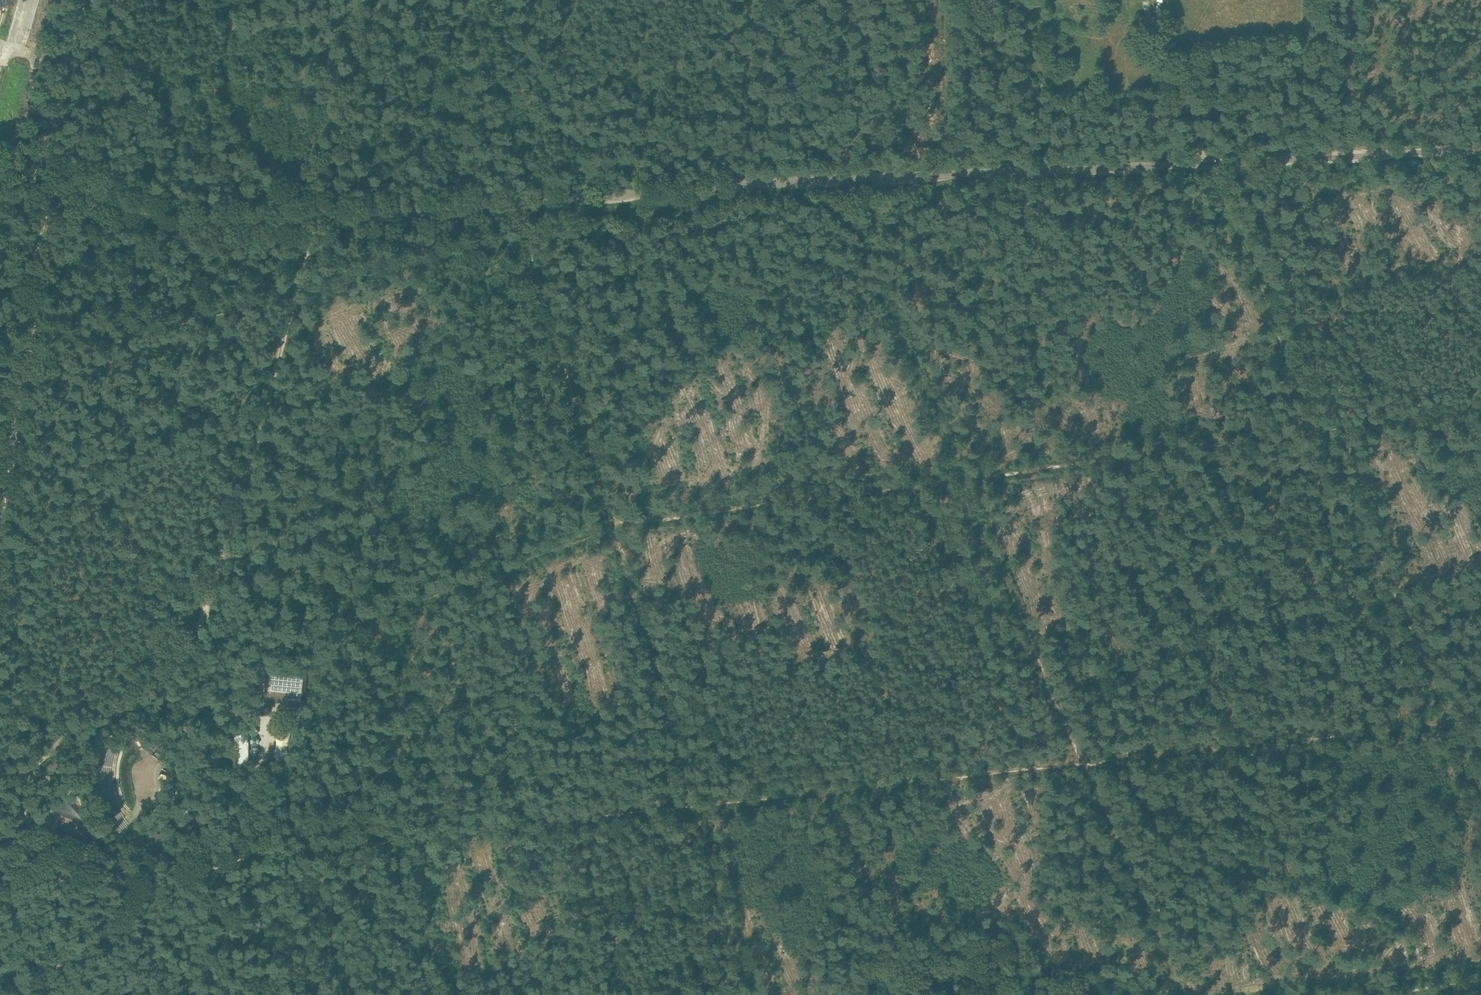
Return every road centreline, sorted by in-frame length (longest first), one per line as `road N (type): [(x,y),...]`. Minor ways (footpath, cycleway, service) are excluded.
road 1 (unclassified): [(1480,145),(826,178),(305,217),(183,218),(0,169)]

